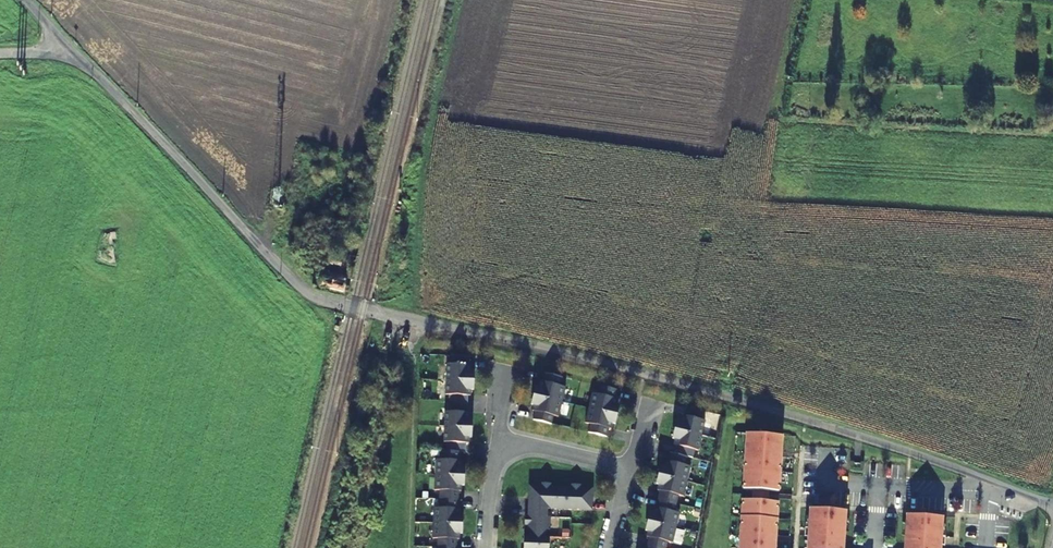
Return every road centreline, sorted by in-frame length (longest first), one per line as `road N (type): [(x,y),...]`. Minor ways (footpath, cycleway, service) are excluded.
road 1 (unclassified): [(1052,502),(643,373),(313,296),(65,48)]
road 2 (residential): [(624,469),(529,444),(503,446)]

